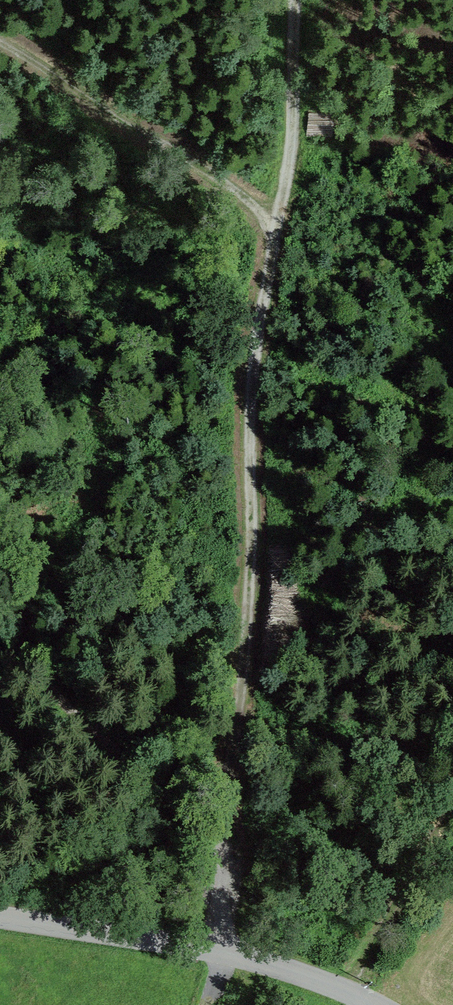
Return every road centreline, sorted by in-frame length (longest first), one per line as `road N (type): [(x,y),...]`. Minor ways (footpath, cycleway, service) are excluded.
road 1 (track): [(225,954),(254,395),(300,93),(296,0)]
road 2 (unclassified): [(0,918),(225,954),(315,979),(374,1004)]
road 3 (track): [(0,51),(284,221)]
road 4 (track): [(0,657),(112,735),(229,855)]

